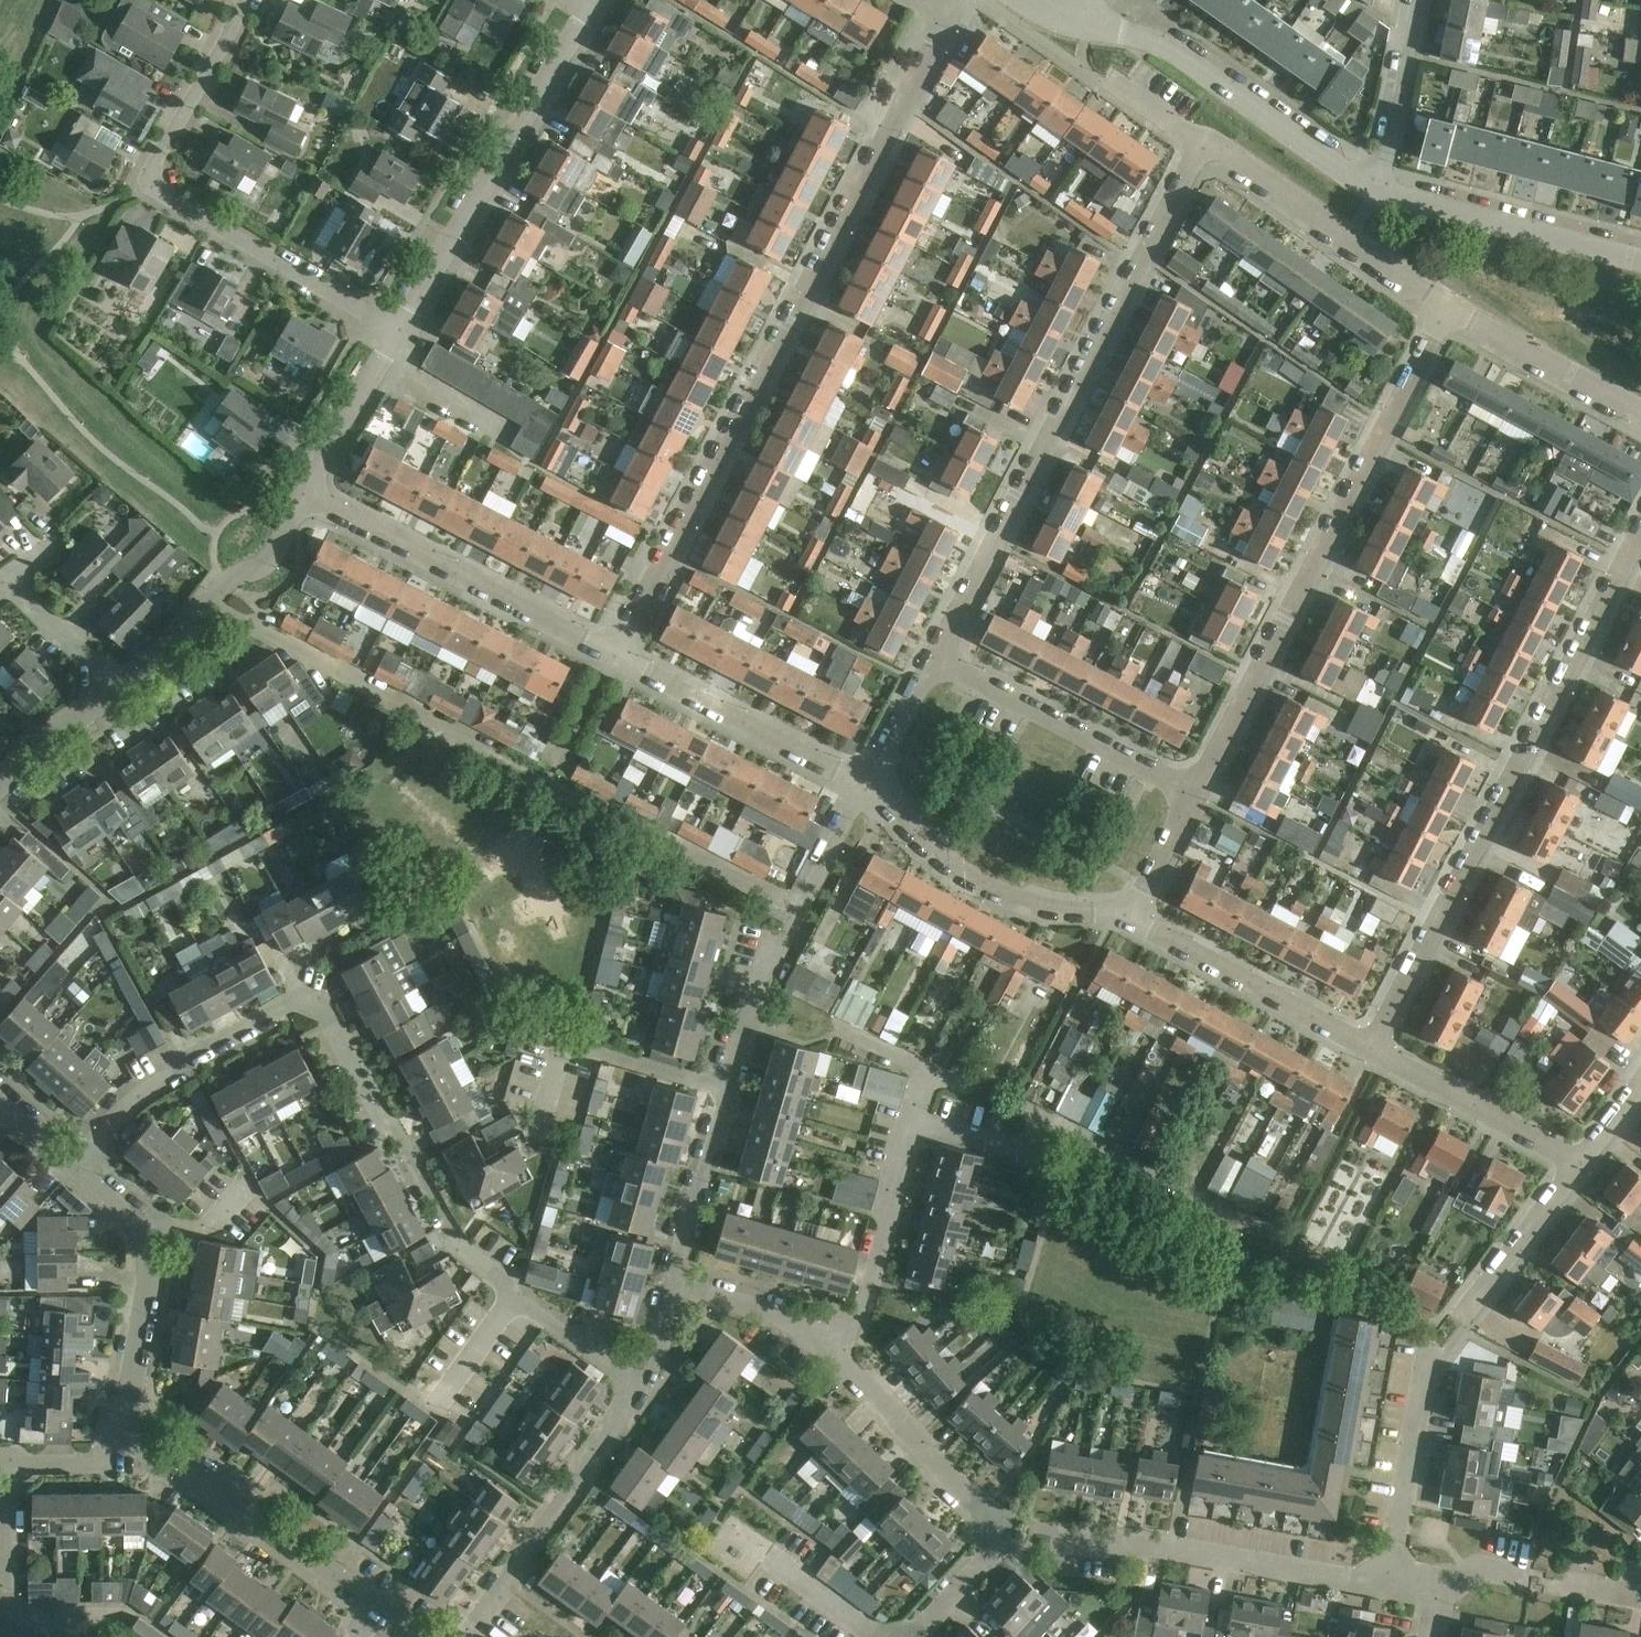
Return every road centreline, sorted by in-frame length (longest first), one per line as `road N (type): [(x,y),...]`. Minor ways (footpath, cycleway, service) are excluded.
road 1 (residential): [(636,1379),(516,1294),(459,1242),(329,1011),(312,1001),(297,998),(188,1053),(194,1065),(127,1108),(74,1165)]
road 2 (residential): [(617,651),(944,19)]
road 3 (residential): [(1370,1047),(1640,522)]
road 4 (residential): [(929,657),(1205,139)]
road 5 (residential): [(1195,792),(1449,306)]
road 6 (residential): [(671,1284),(746,1025),(865,781)]
road 7 (residential): [(245,0),(155,168),(158,188),(397,332)]
road 8 (residential): [(913,1636),(1001,1541),(998,1519),(827,1344)]
road 9 (unclassified): [(397,332),(595,0)]
road 10 (tertiary): [(1372,189),(1166,46),(1068,21)]
road 11 (residential): [(617,651),(304,493)]
road 12 (unclassified): [(416,1636),(141,1428)]
road 13 (residential): [(1388,1584),(1059,1540)]
road 14 (residential): [(464,1636),(636,1379)]
road 15 (residential): [(1128,916),(1028,903),(983,884),(939,858),(865,781)]
road 16 (residential): [(1195,792),(929,657)]
road 17 (residential): [(1449,306),(1205,139)]
road 18 (unclassified): [(141,1428),(132,1376),(150,1276),(146,1238),(74,1165)]
road 19 (residential): [(865,781),(617,651)]
road 20 (tertiary): [(1640,258),(1372,189)]
road 21 (residential): [(1370,1047),(1128,916)]
road 22 (unclassified): [(121,687),(174,649),(225,583),(272,552),(304,493)]
road 23 (residential): [(827,1344),(862,1305),(915,1120)]
road 24 (residential): [(1388,1584),(1436,1344)]
road 25 (residential): [(1581,1162),(1370,1047)]
road 26 (residential): [(1640,409),(1449,306)]
road 27 (residential): [(1456,1317),(1581,1162)]
road 28 (residential): [(1372,189),(1387,157),(1417,0)]
road 29 (unclassified): [(304,493),(397,332)]
road 30 (residential): [(9,1636),(5,1459)]
road 31 (residential): [(827,1344),(780,1313),(671,1284)]
road 32 (residential): [(121,687),(8,571)]
road 33 (unclassified): [(0,787),(35,748),(121,687)]
road 34 (residential): [(5,1459),(103,1459),(141,1428)]
road 35 (residential): [(1128,916),(1195,792)]
road 36 (residential): [(865,781),(929,657)]

